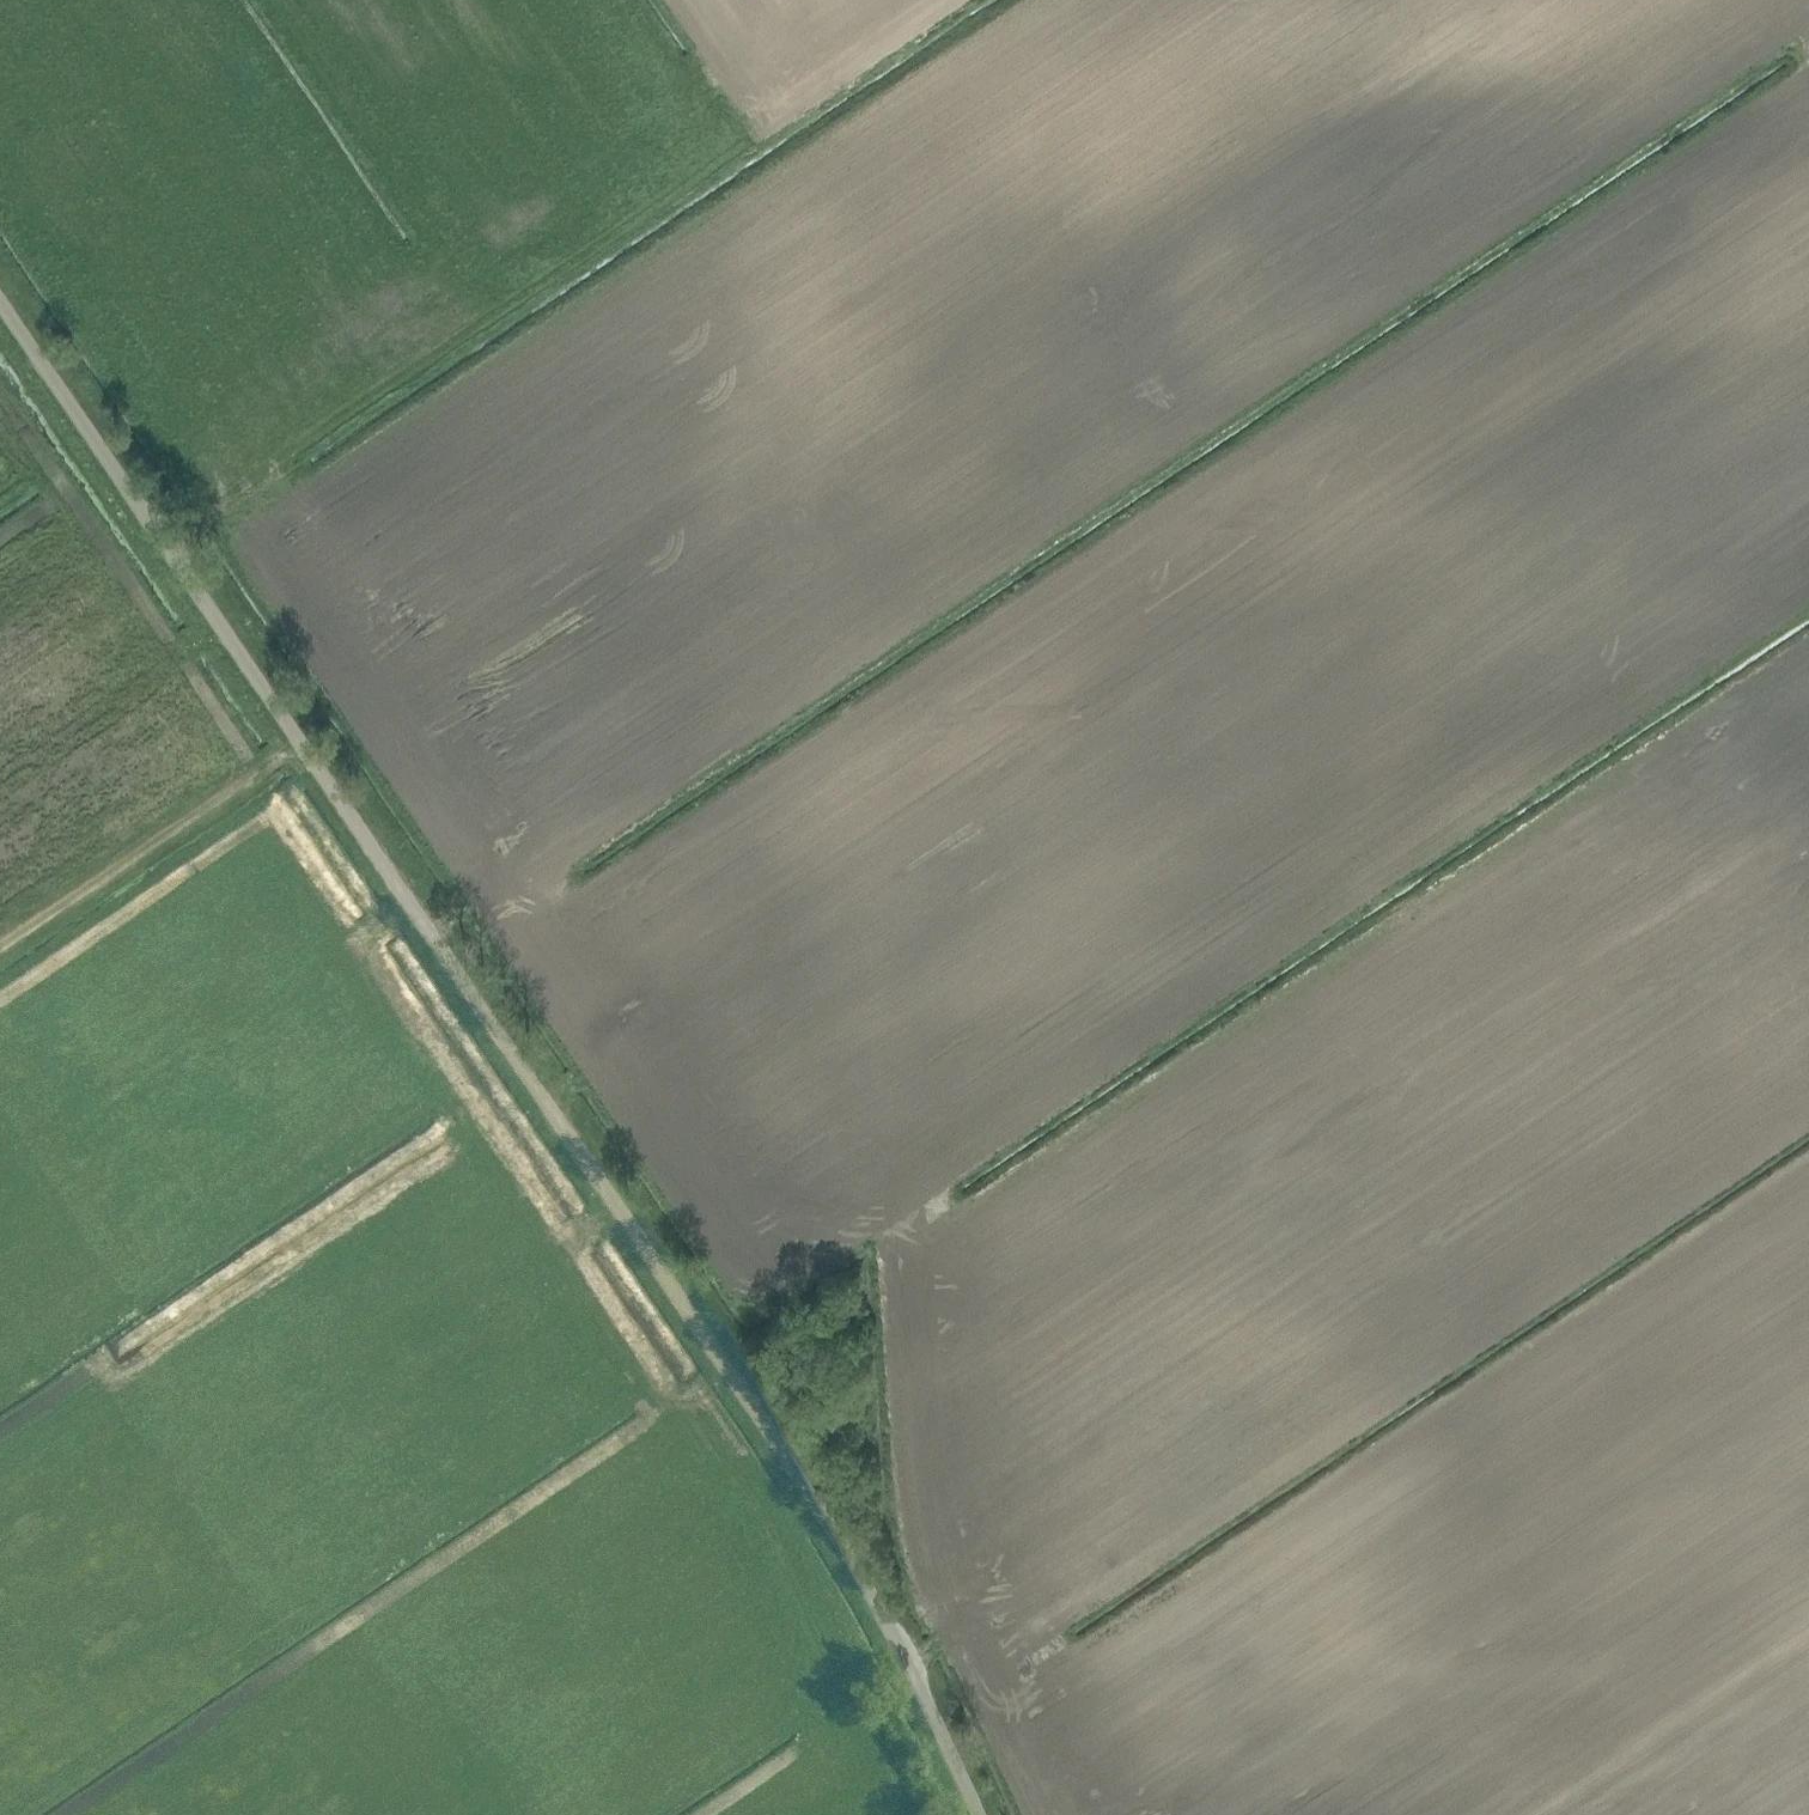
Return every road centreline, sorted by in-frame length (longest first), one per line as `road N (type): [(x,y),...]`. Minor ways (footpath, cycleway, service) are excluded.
road 1 (unclassified): [(979,1814),(823,1498),(0,300)]

